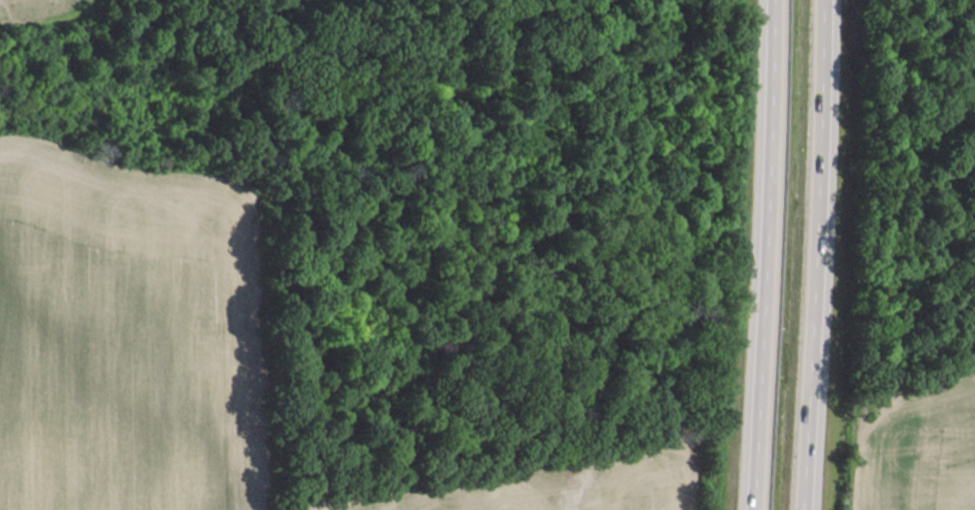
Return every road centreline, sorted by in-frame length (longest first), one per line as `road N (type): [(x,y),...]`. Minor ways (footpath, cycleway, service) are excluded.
road 1 (motorway): [(816,509),(836,0)]
road 2 (motorway): [(784,0),(764,509)]

